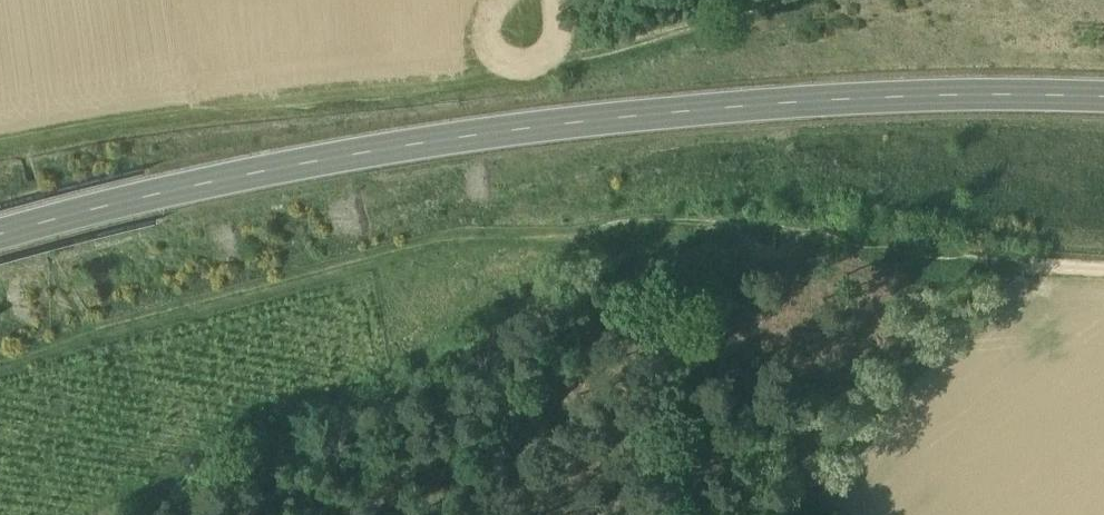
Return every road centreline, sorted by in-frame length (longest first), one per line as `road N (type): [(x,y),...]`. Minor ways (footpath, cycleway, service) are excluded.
road 1 (primary): [(0,230),(289,164),(491,128),(874,104),(1103,107)]
road 2 (track): [(763,0),(513,77),(135,122),(0,147)]
road 3 (track): [(0,380),(355,279)]

